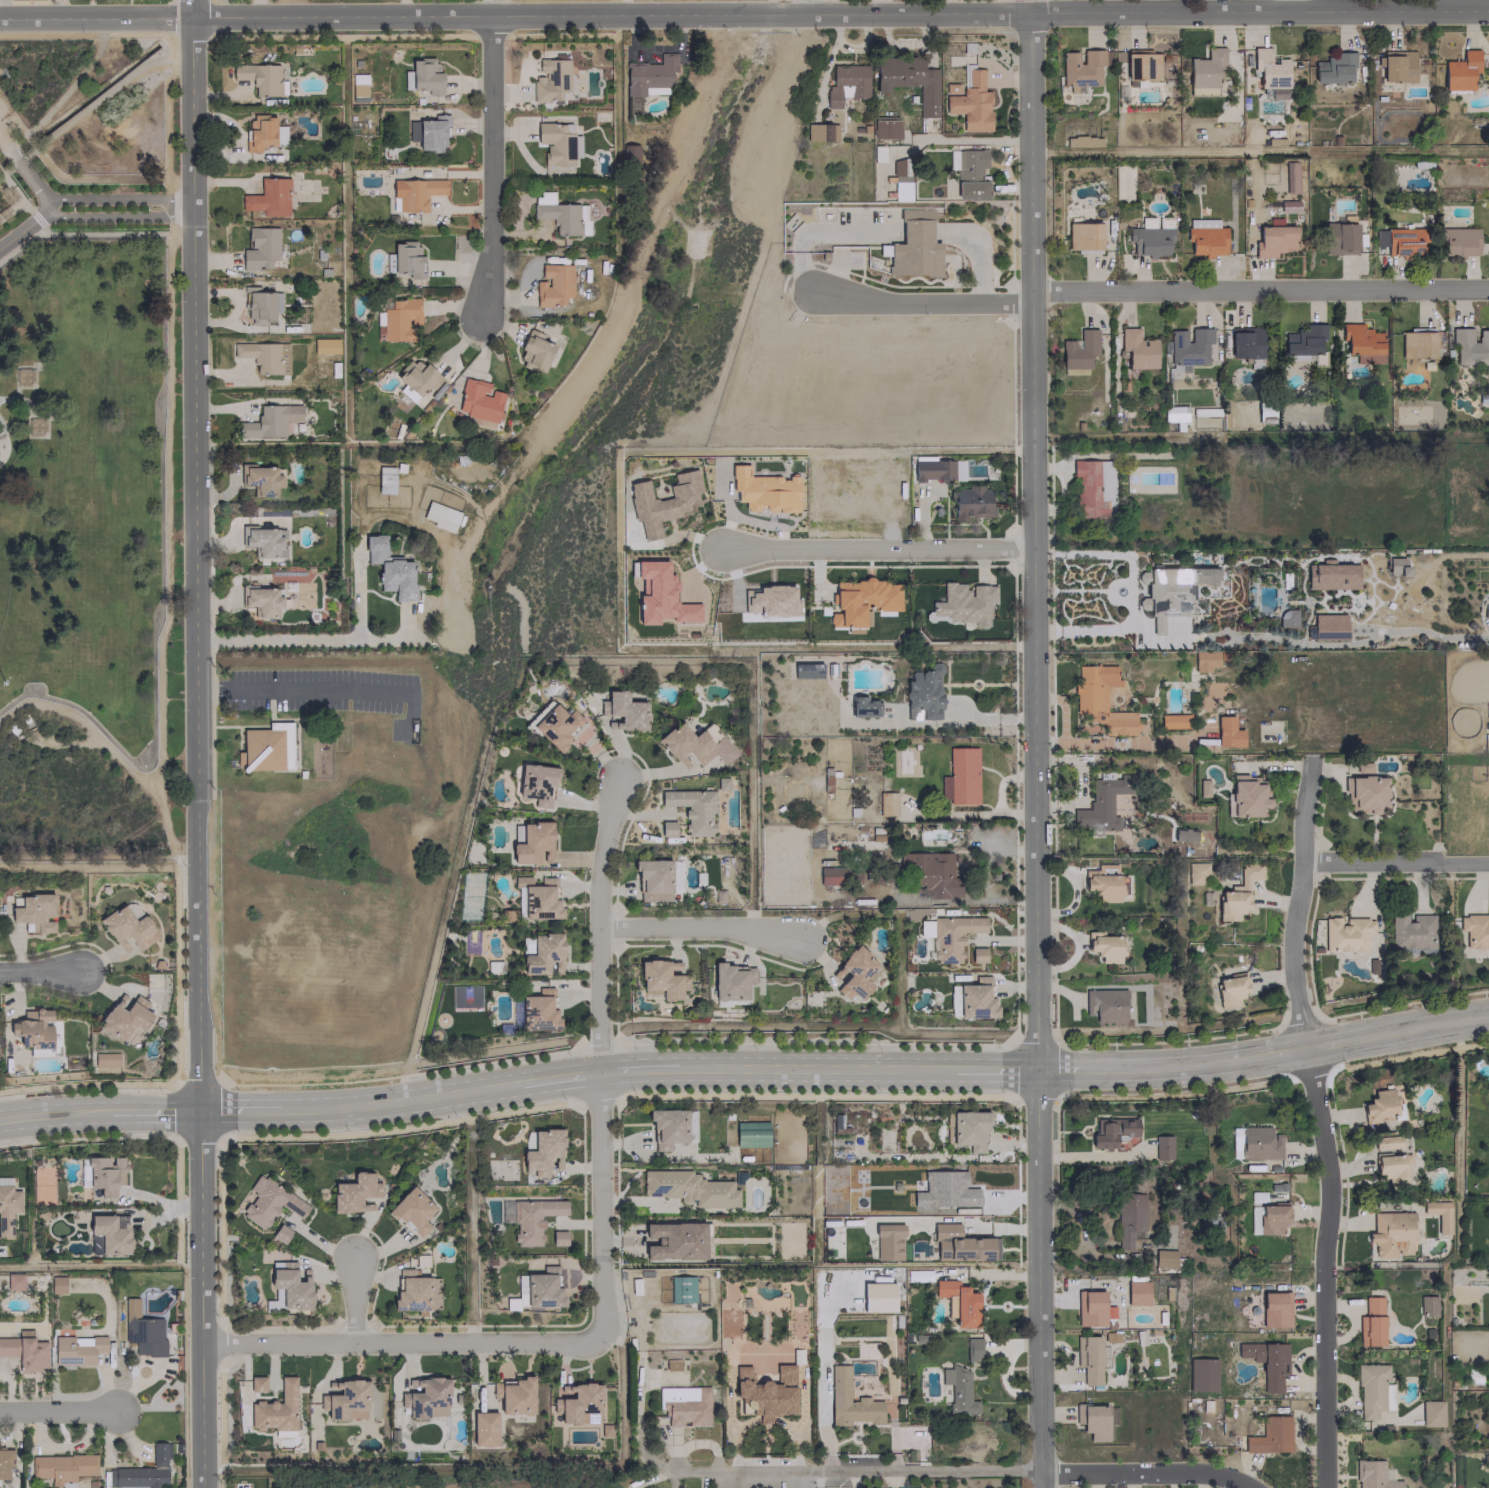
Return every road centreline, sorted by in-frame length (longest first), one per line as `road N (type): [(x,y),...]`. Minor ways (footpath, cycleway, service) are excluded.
road 1 (tertiary): [(194,14),(1488,8)]
road 2 (tertiary): [(194,14),(198,1109)]
road 3 (tertiary): [(1030,31),(1037,1070)]
road 4 (residential): [(1325,1487),(1328,1158),(1292,944),(1312,753)]
road 5 (residential): [(621,780),(608,849),(597,1041),(597,1336)]
road 6 (residential): [(1030,290),(1488,287)]
road 7 (secondary): [(1037,1070),(1040,1487)]
road 8 (residential): [(201,1344),(597,1336)]
road 9 (tertiary): [(198,1109),(202,1487)]
road 10 (residential): [(1040,1473),(665,1468)]
road 11 (residential): [(493,0),(494,256),(485,316)]
road 12 (residential): [(722,545),(1033,550)]
road 13 (secondary): [(680,1069),(948,1071)]
road 14 (secondary): [(284,1109),(514,1084)]
road 15 (residential): [(1040,1473),(1211,1473),(1247,1487)]
road 16 (residential): [(603,927),(730,927),(802,939)]
road 17 (tertiary): [(0,15),(194,14)]
road 18 (residential): [(1302,862),(1488,862)]
road 19 (residential): [(0,1410),(120,1409)]

